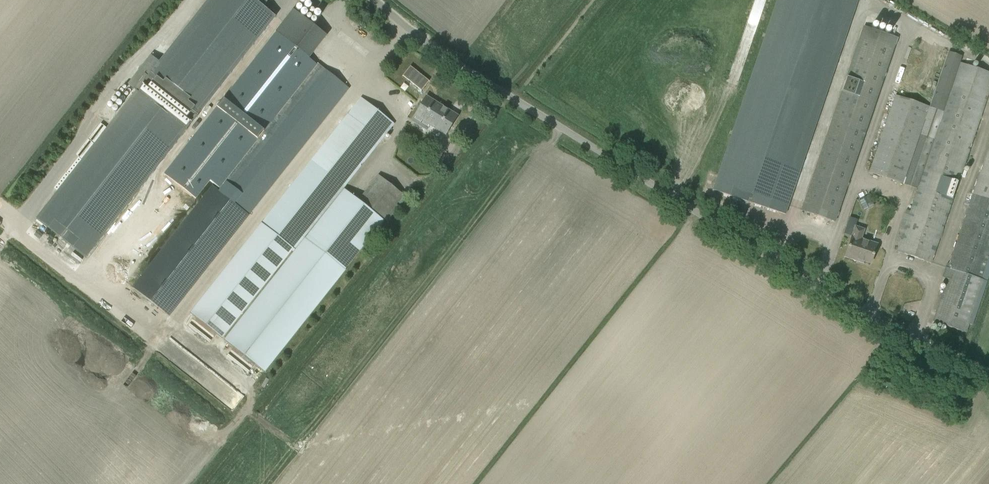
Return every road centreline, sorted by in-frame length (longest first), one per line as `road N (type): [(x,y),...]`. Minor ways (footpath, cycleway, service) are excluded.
road 1 (unclassified): [(988,370),(844,304),(508,96),(374,0)]

